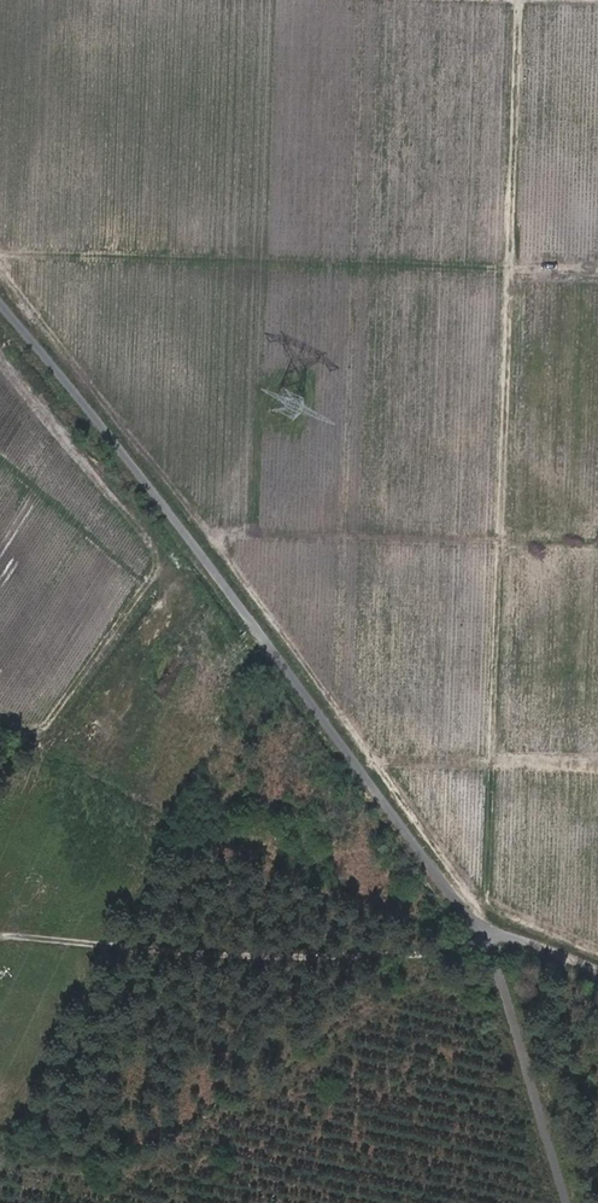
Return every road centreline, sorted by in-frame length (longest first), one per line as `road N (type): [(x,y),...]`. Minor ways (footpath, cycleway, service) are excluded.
road 1 (unclassified): [(0,298),(492,943),(572,1202)]
road 2 (track): [(0,935),(455,966),(492,943),(597,982)]

